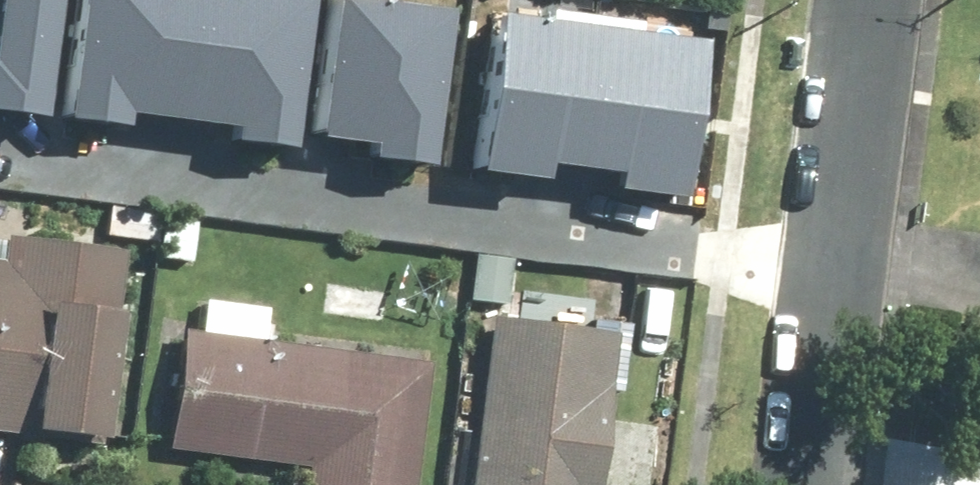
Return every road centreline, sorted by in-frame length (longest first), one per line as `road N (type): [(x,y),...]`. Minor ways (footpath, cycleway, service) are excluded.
road 1 (residential): [(873,0),(814,484)]

